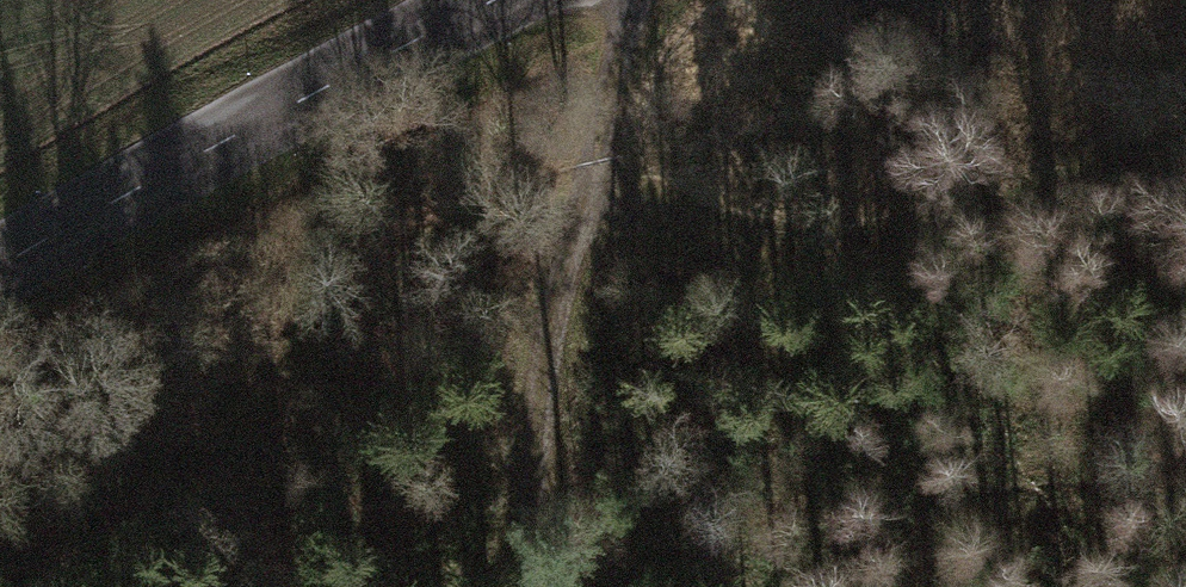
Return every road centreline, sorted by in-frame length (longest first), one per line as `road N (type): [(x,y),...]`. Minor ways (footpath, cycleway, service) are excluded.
road 1 (track): [(1185,161),(835,269),(738,258),(634,218),(588,160)]
road 2 (tertiary): [(500,0),(0,263)]
road 3 (track): [(527,586),(536,483),(588,160)]
road 4 (track): [(588,160),(639,0)]

